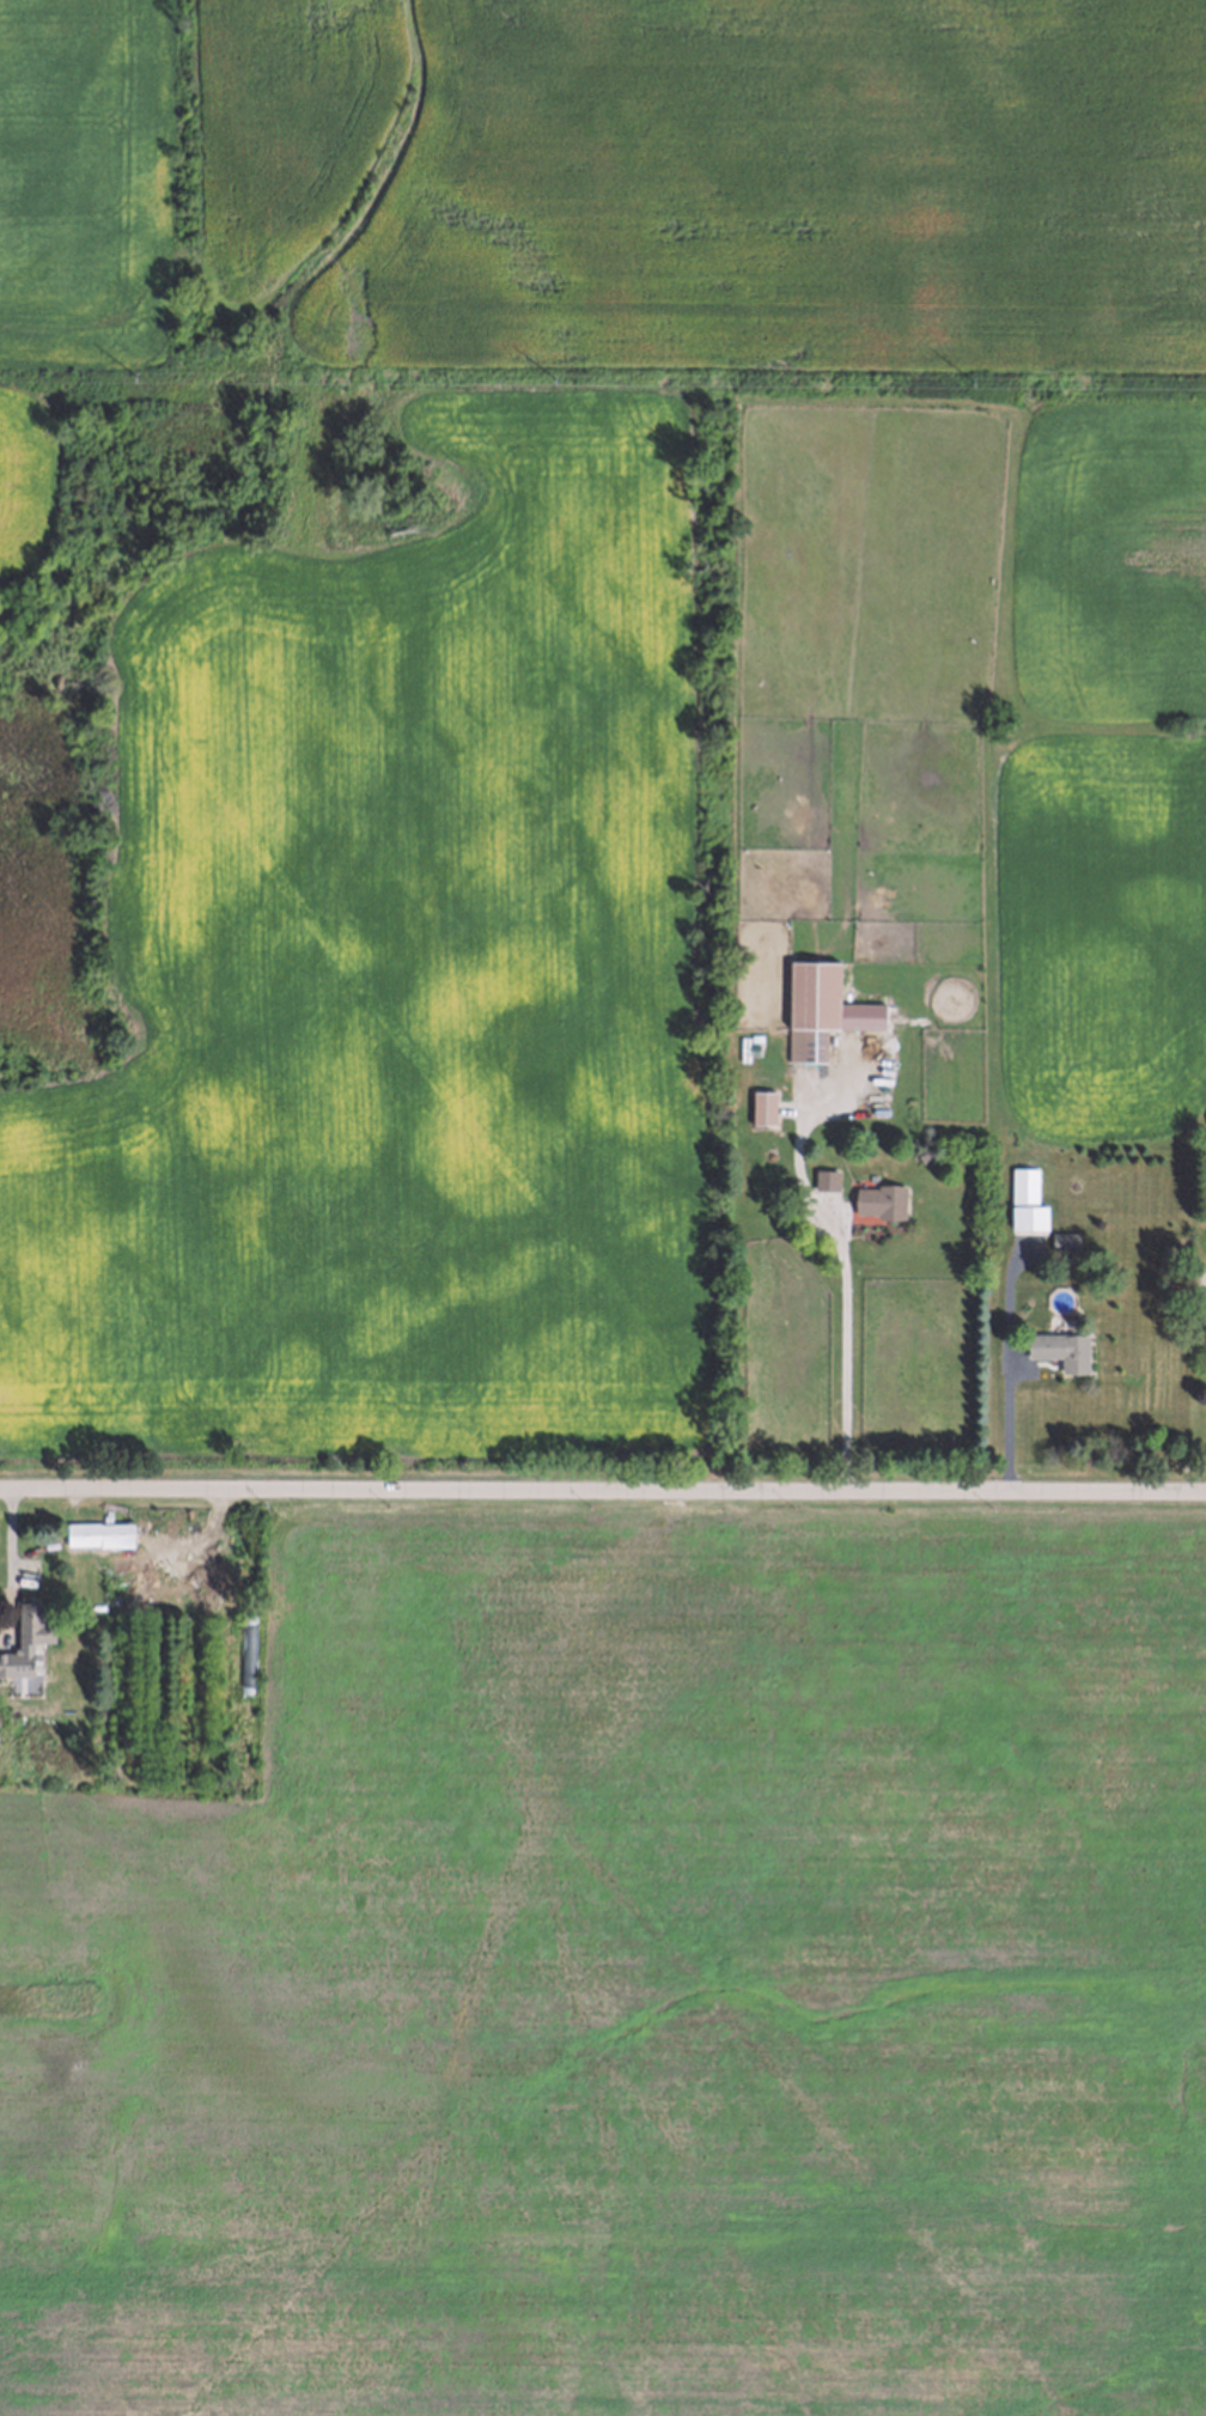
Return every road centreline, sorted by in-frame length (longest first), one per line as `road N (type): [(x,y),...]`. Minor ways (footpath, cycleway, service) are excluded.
road 1 (residential): [(0,1487),(1205,1489)]

